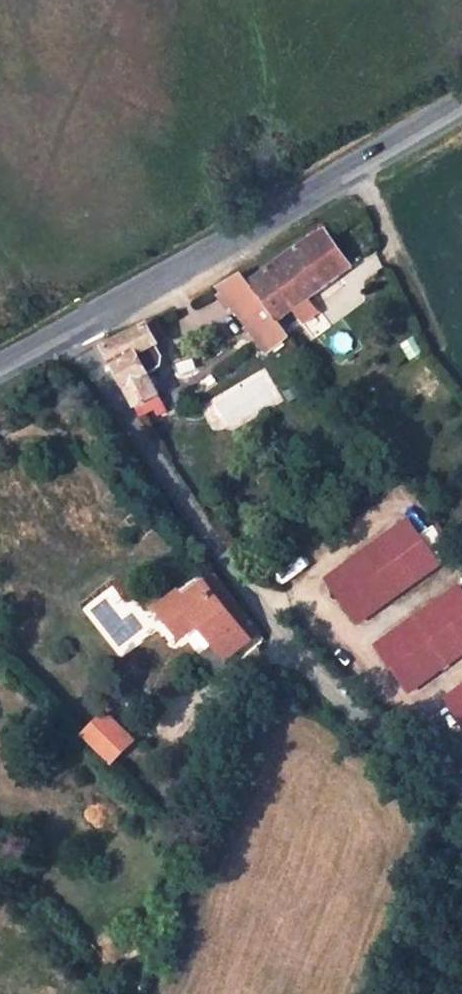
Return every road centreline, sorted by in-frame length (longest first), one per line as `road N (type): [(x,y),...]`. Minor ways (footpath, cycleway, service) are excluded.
road 1 (unclassified): [(71,333),(270,629),(379,734),(461,799)]
road 2 (tertiary): [(71,333),(461,111)]

